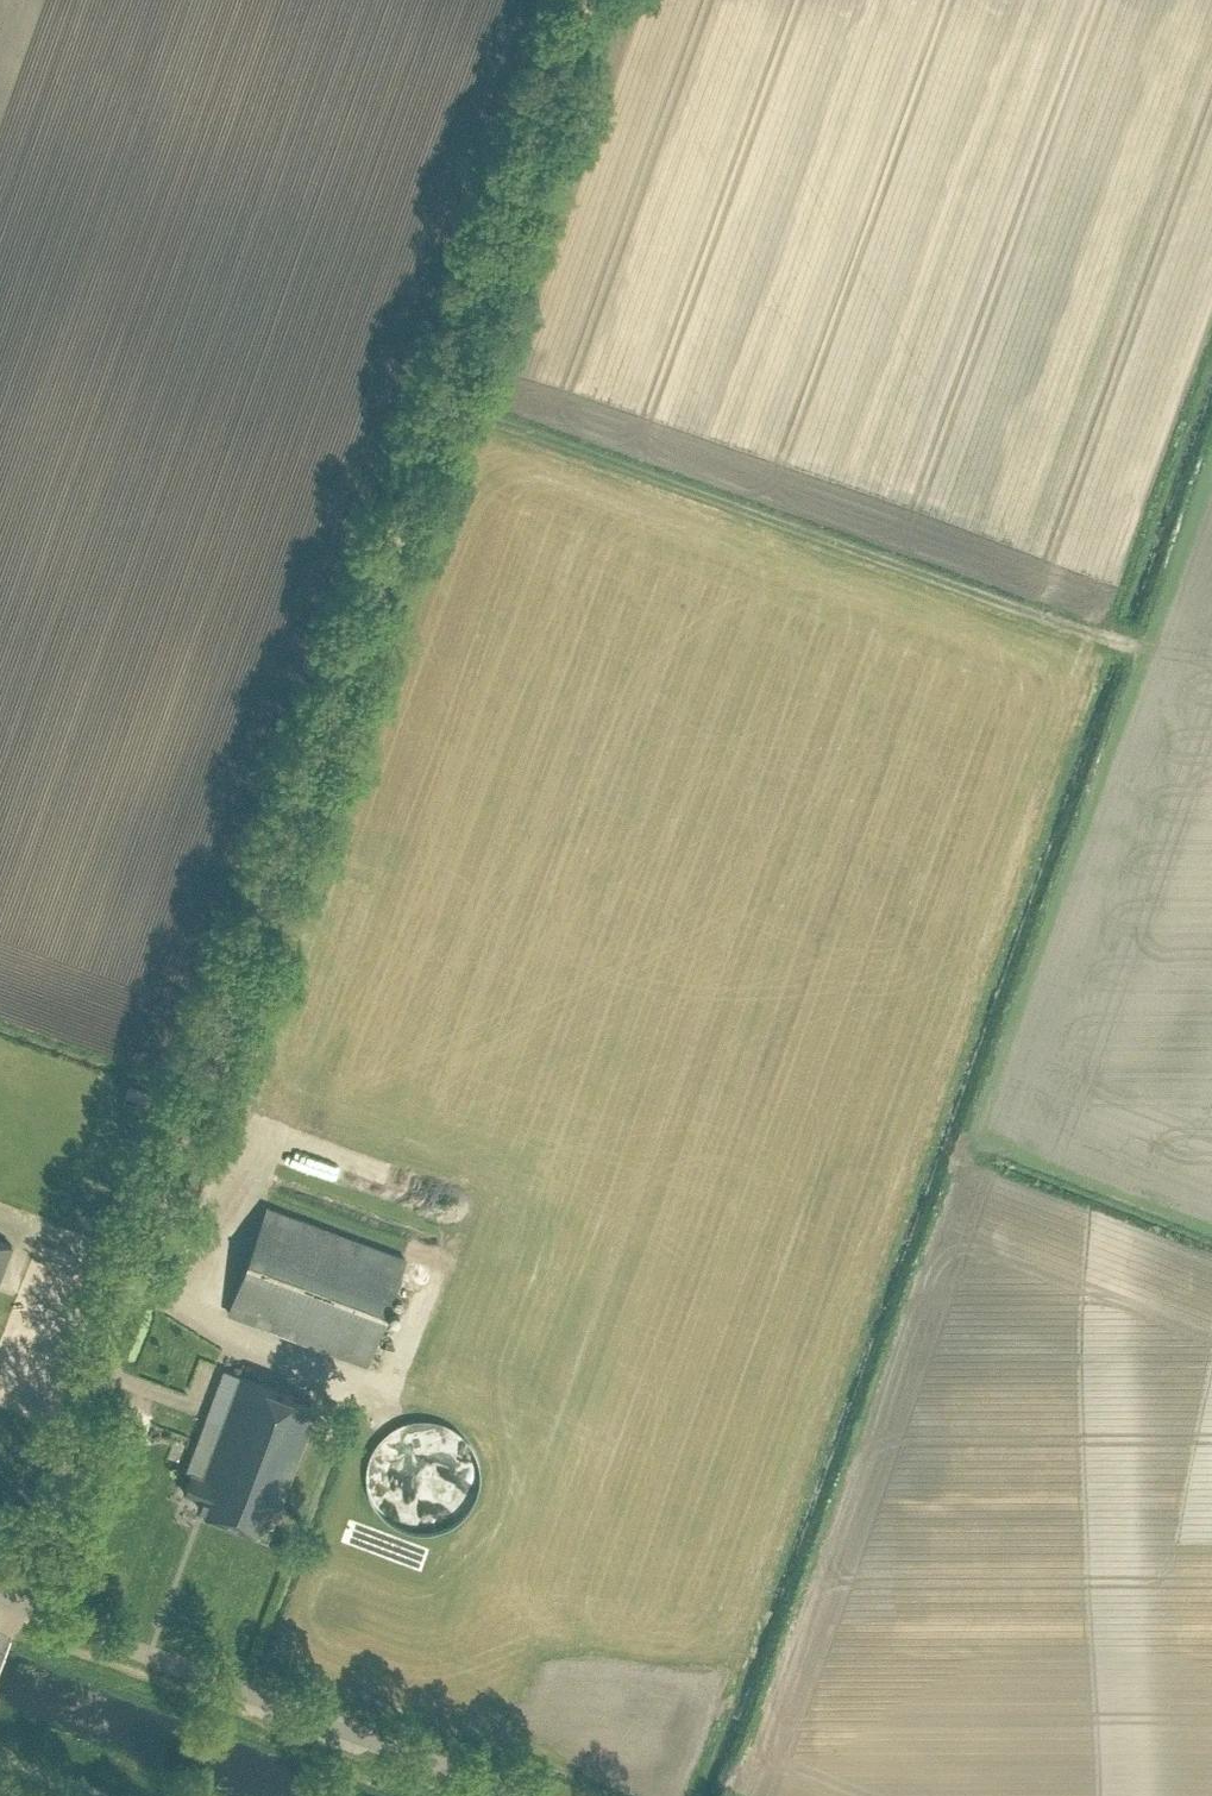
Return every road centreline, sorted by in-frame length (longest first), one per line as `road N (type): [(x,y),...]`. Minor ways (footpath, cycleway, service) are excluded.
road 1 (track): [(16,1601),(586,0)]
road 2 (unclassified): [(529,1795),(16,1601)]

